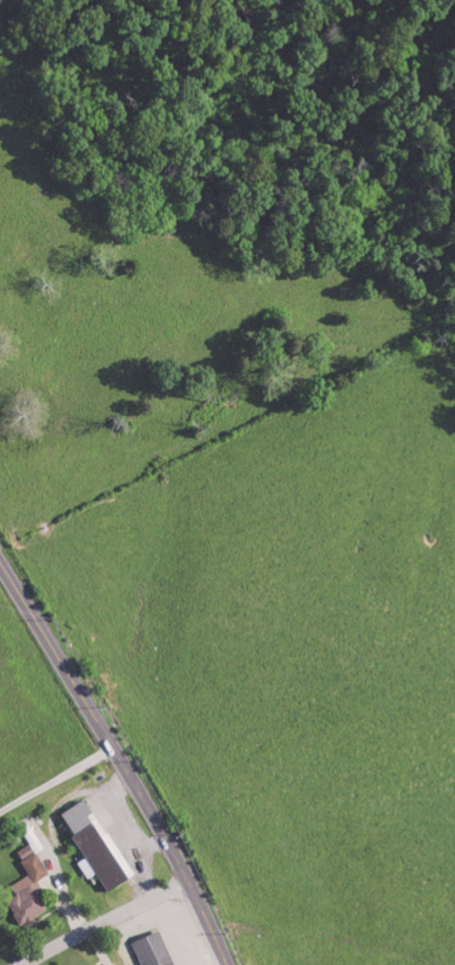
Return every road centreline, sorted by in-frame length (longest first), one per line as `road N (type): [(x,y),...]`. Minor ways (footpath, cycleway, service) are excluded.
road 1 (primary): [(225,964),(121,744),(69,676)]
road 2 (residential): [(187,878),(31,964)]
road 3 (residential): [(0,813),(121,744)]

